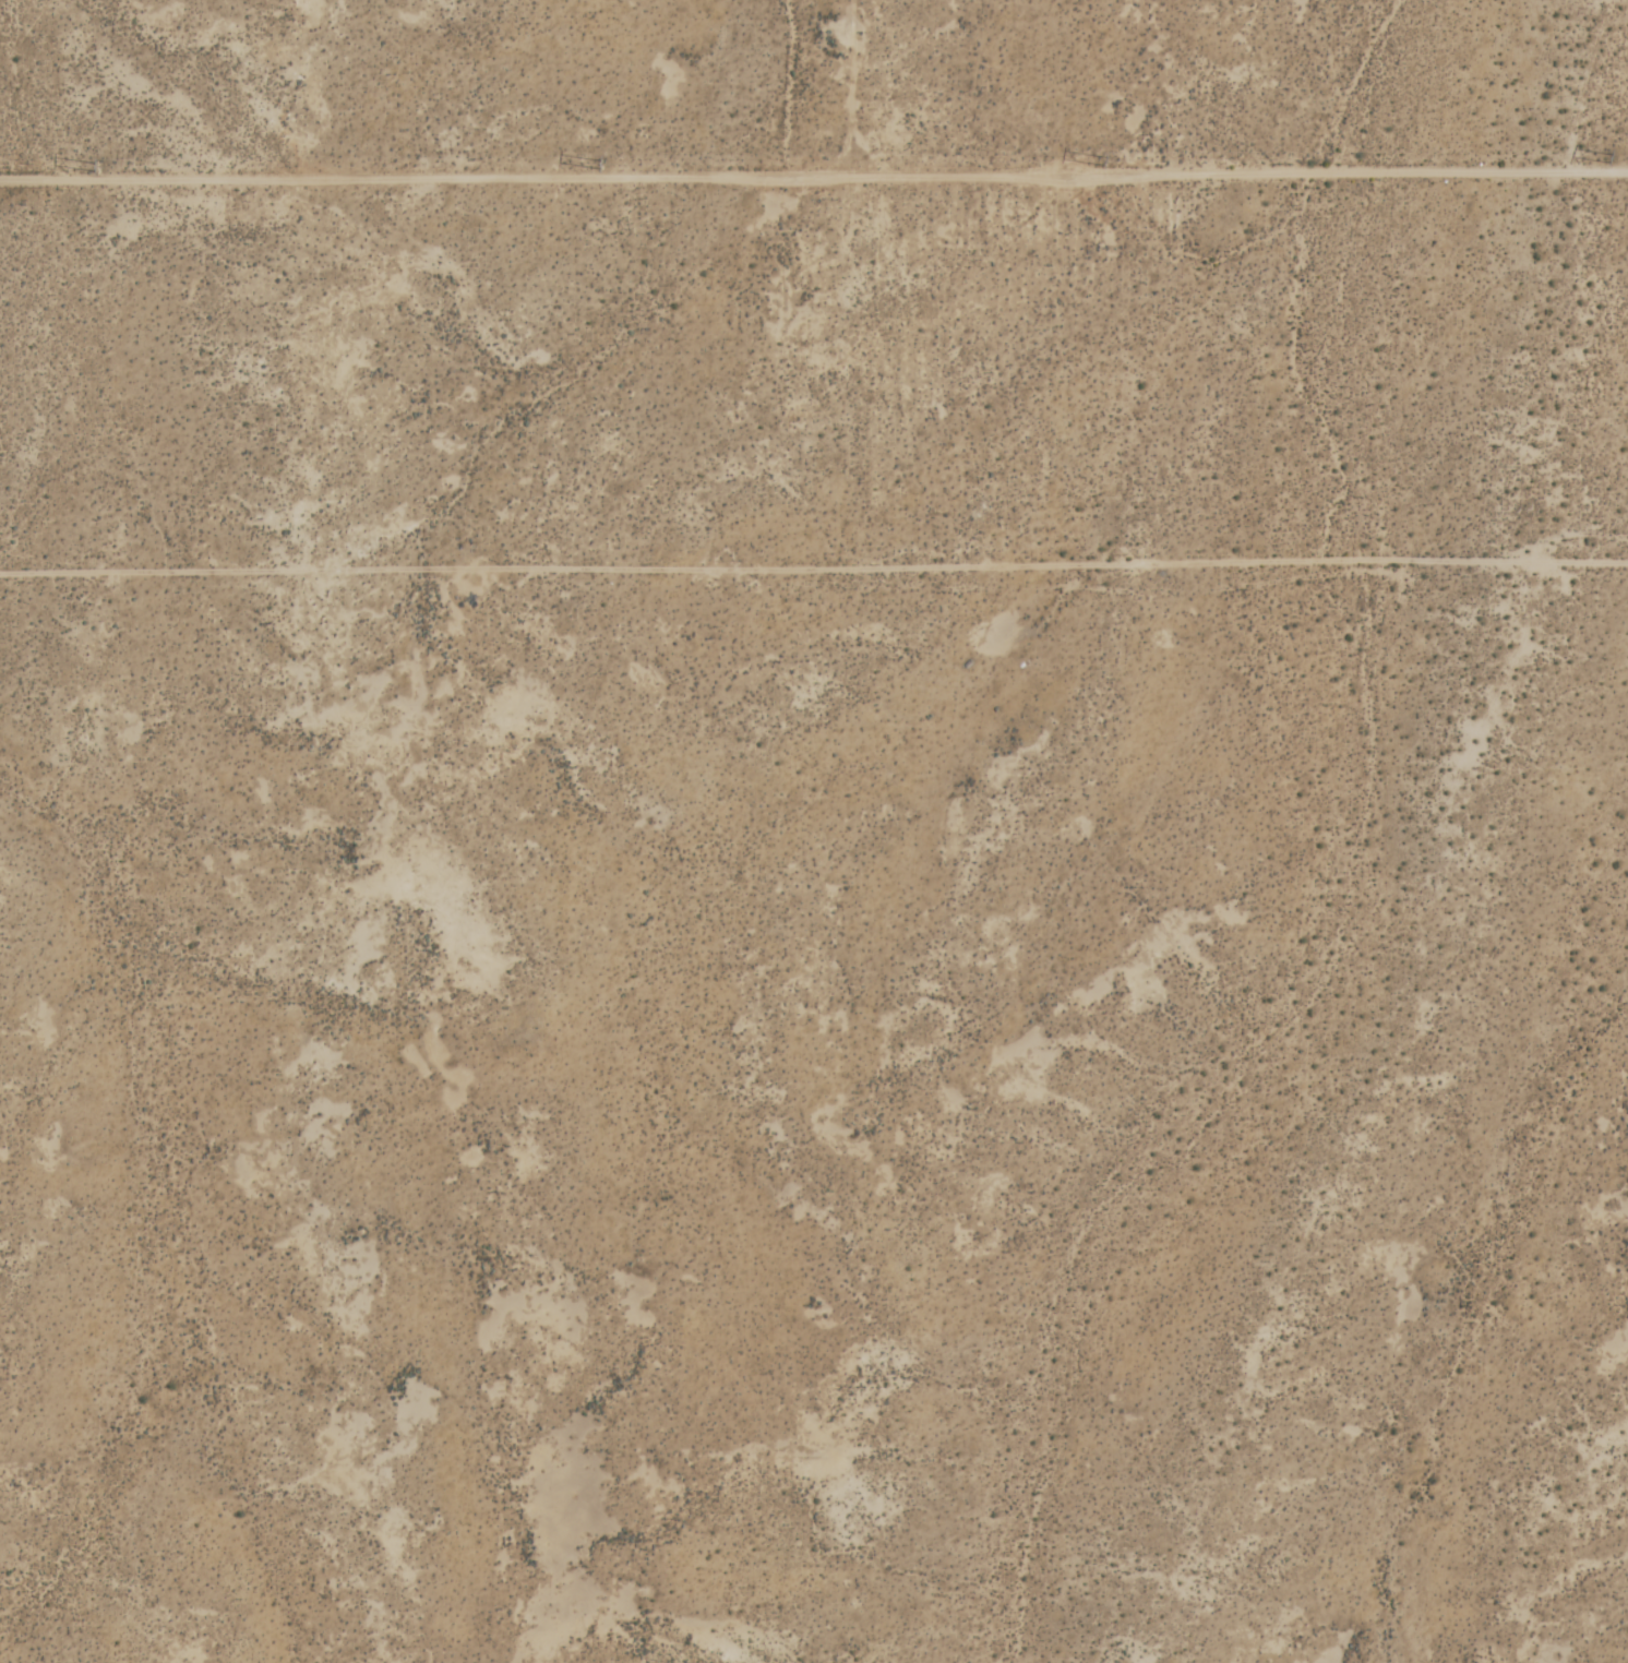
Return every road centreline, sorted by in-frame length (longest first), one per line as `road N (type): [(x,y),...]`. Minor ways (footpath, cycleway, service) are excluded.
road 1 (track): [(0,574),(1245,562),(1627,569)]
road 2 (track): [(1627,171),(0,182)]

